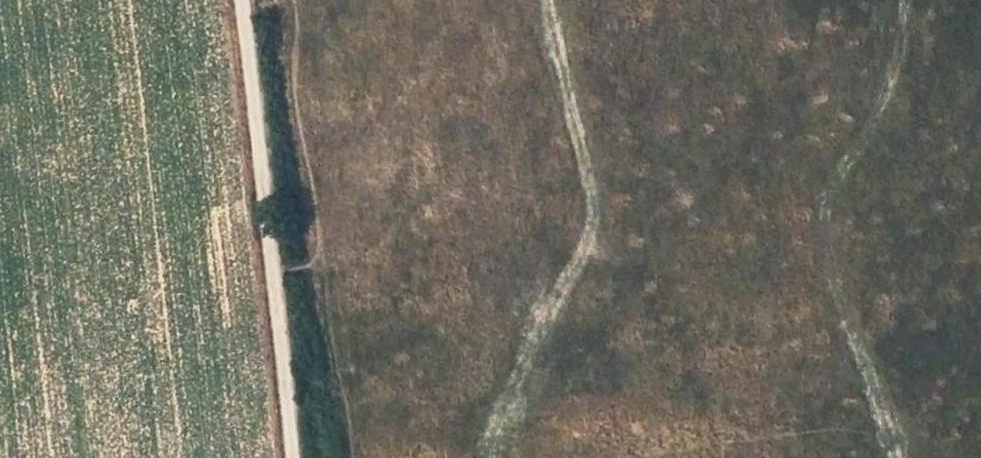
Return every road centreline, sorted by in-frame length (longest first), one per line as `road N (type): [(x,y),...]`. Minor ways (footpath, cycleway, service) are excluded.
road 1 (unclassified): [(294,457),(240,0)]

